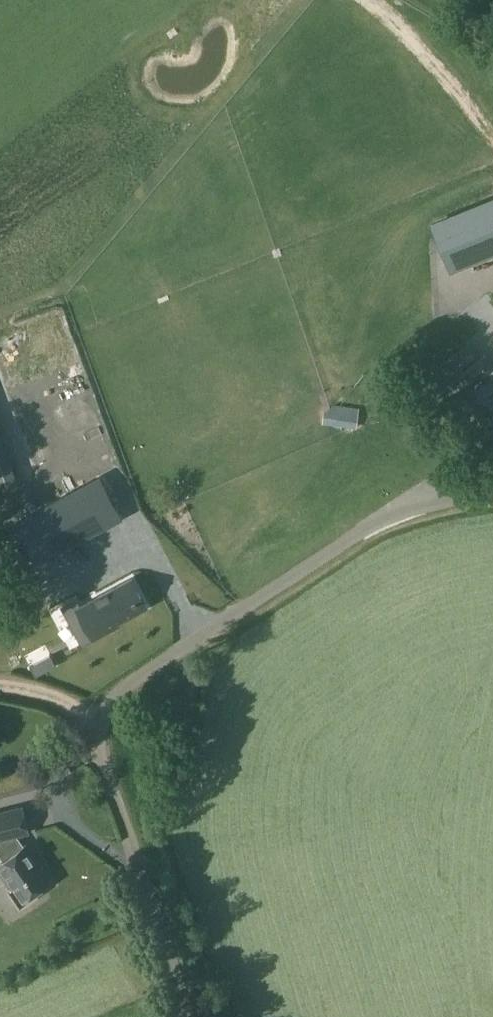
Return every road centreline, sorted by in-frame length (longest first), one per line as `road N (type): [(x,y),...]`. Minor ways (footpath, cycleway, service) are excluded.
road 1 (unclassified): [(492,490),(365,530),(135,677),(104,709),(99,735),(109,775),(190,1016)]

